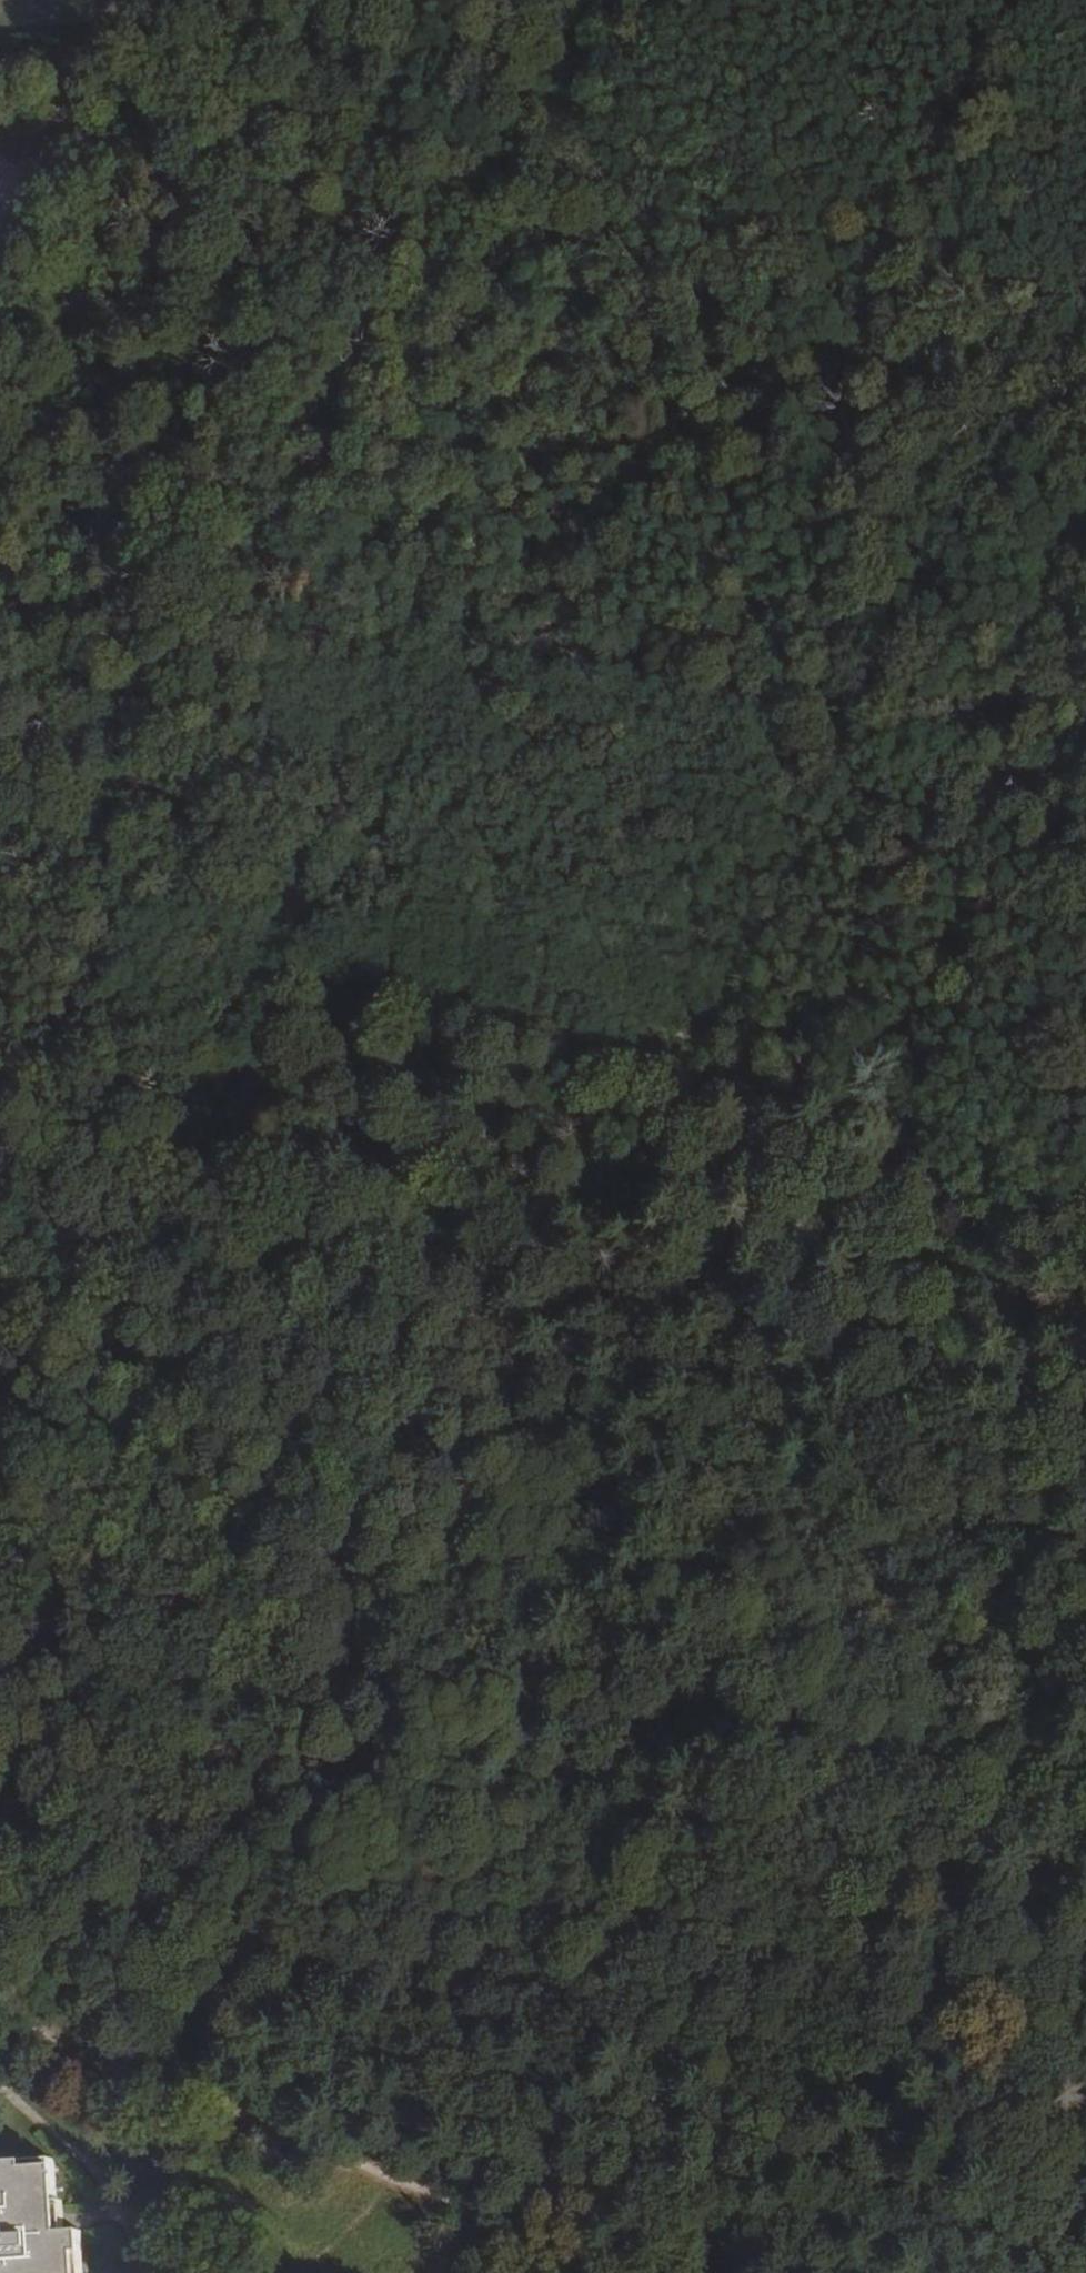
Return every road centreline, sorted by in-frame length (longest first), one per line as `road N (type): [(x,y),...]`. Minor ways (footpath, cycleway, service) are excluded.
road 1 (track): [(643,2272),(0,1993)]

